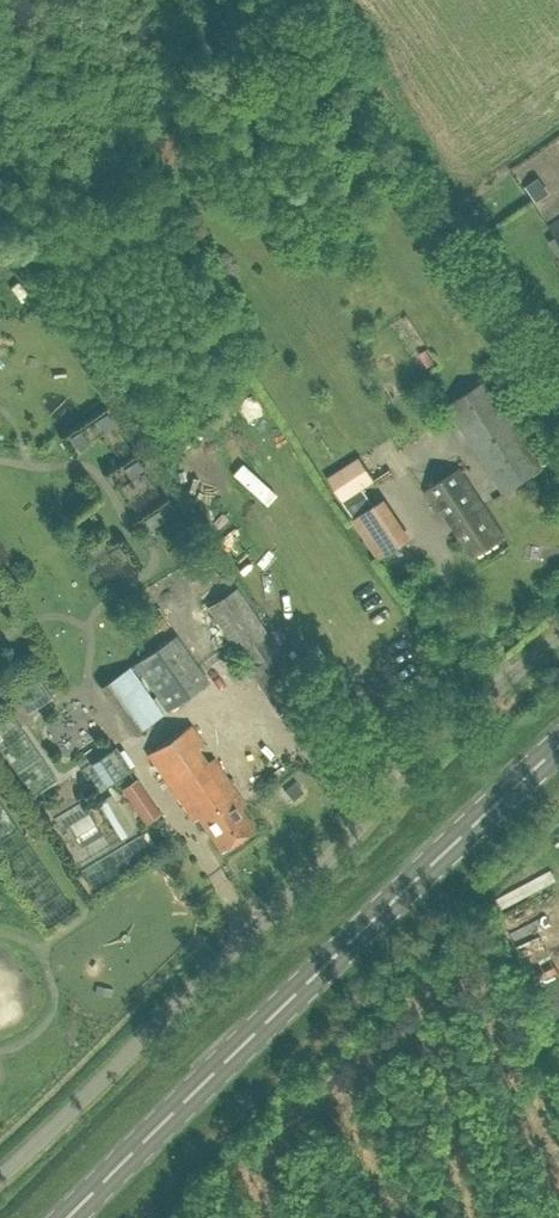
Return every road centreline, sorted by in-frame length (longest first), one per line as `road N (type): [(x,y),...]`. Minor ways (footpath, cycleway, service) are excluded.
road 1 (unclassified): [(0,1173),(558,642)]
road 2 (primary): [(67,1217),(558,745)]

